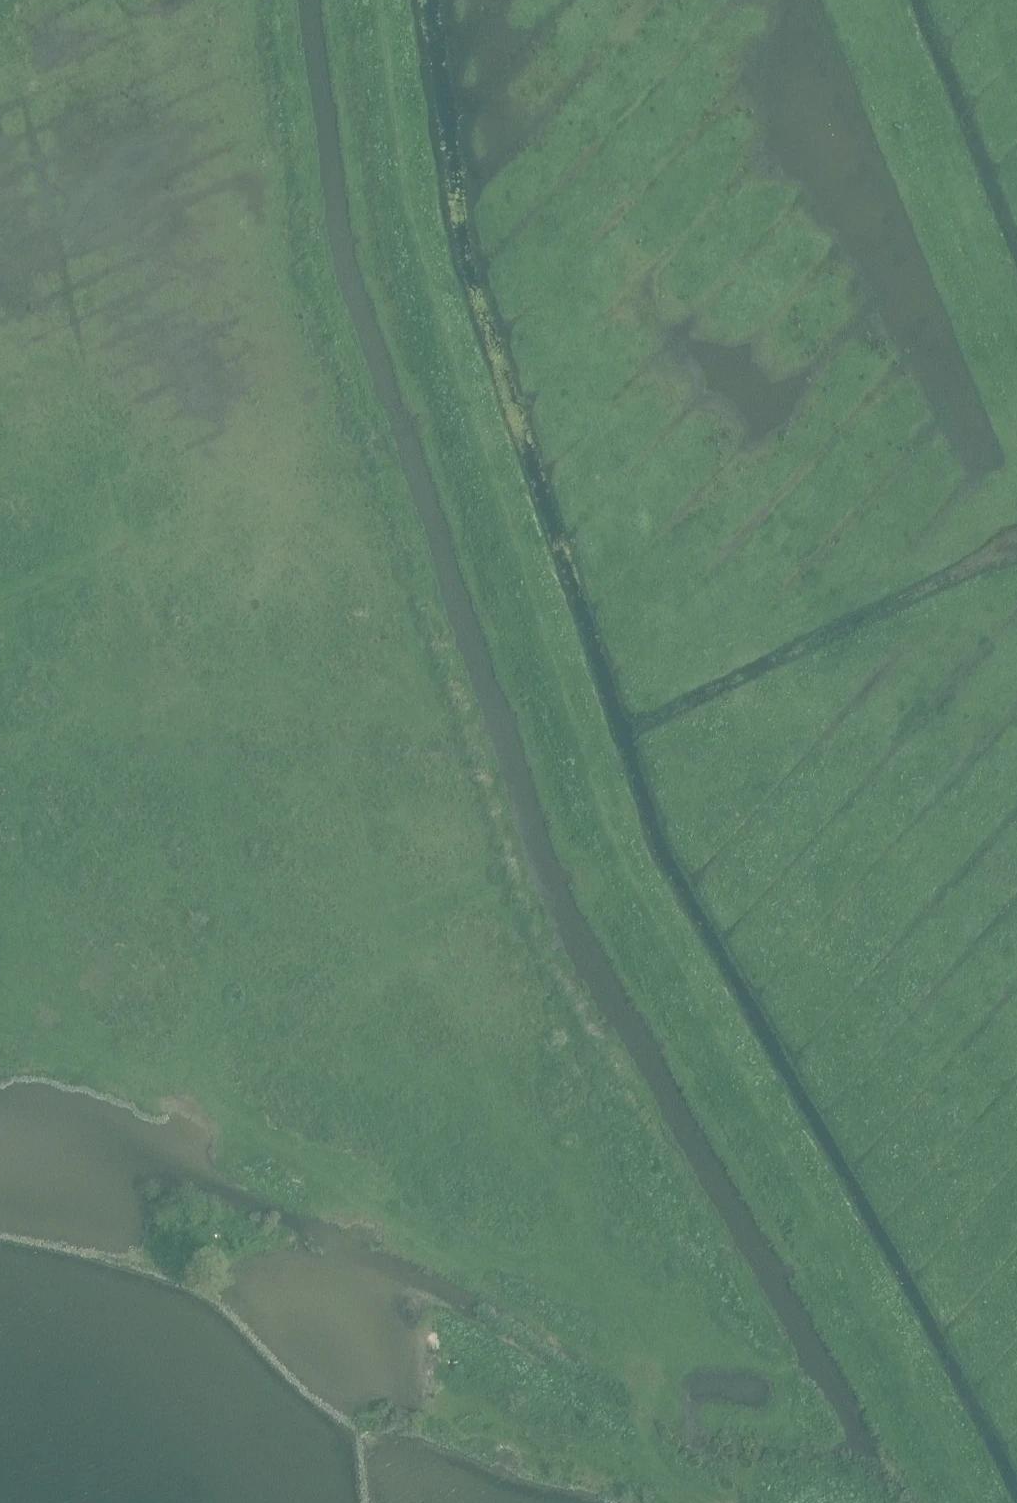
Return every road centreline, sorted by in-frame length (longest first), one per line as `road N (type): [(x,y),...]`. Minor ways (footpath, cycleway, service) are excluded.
road 1 (track): [(724,1502),(648,1437),(657,1361)]

